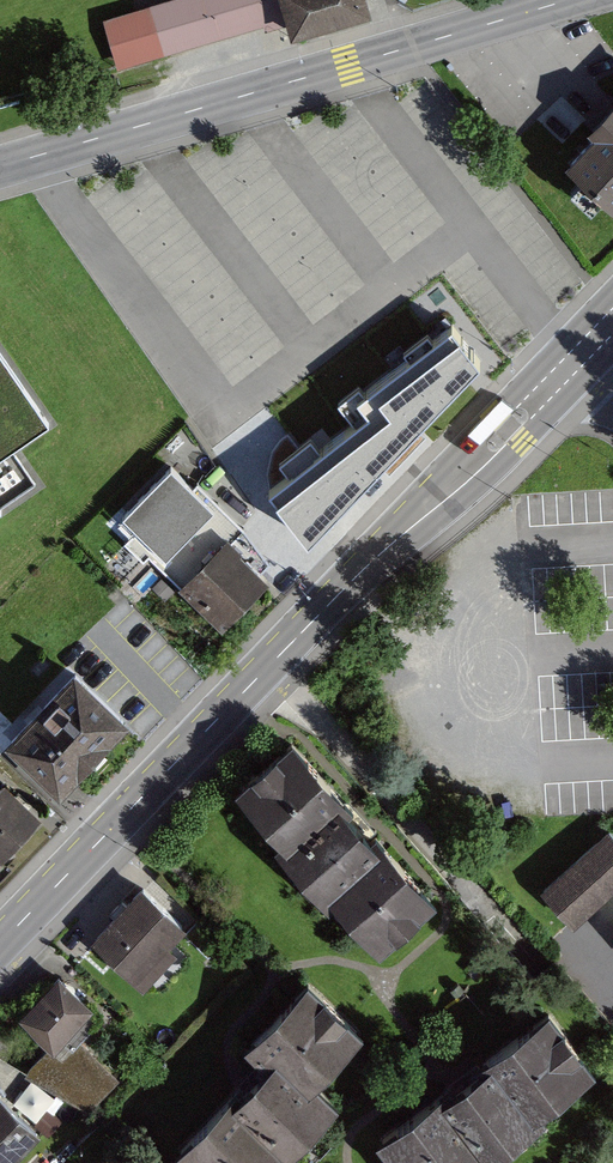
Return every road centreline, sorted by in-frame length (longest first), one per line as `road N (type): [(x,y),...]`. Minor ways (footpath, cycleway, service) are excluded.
road 1 (secondary): [(575,361),(0,945)]
road 2 (residential): [(0,167),(571,0)]

